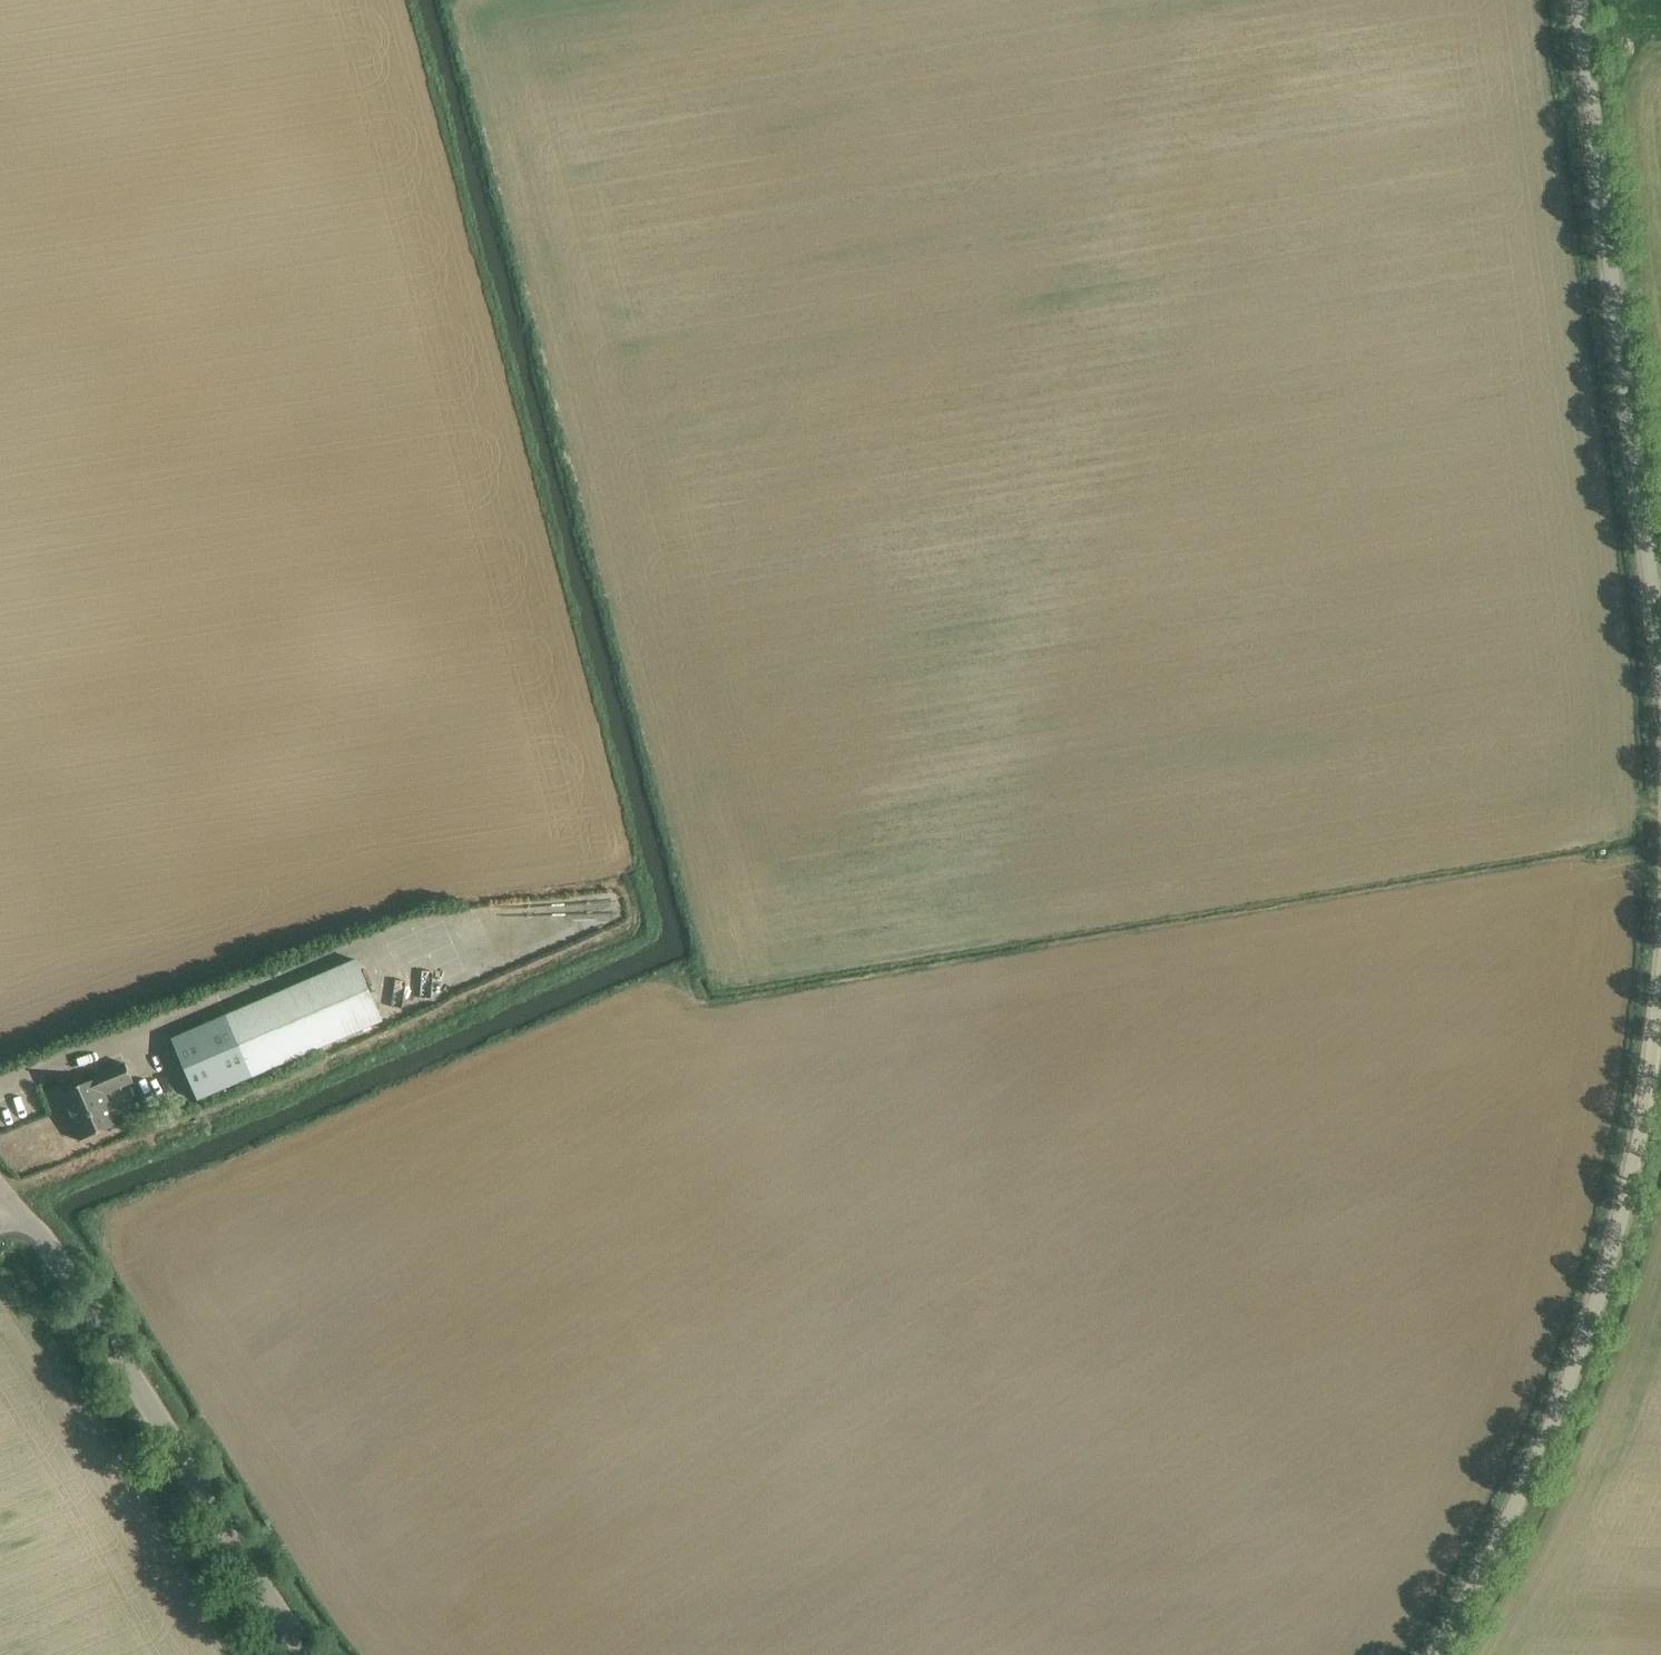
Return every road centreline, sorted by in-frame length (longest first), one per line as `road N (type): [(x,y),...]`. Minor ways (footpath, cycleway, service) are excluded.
road 1 (unclassified): [(1430,1654),(1493,1547),(1572,1370),(1626,1193),(1660,982)]
road 2 (unclassified): [(1660,672),(1576,0)]
road 3 (unclassified): [(311,1654),(78,1287),(18,1210)]

